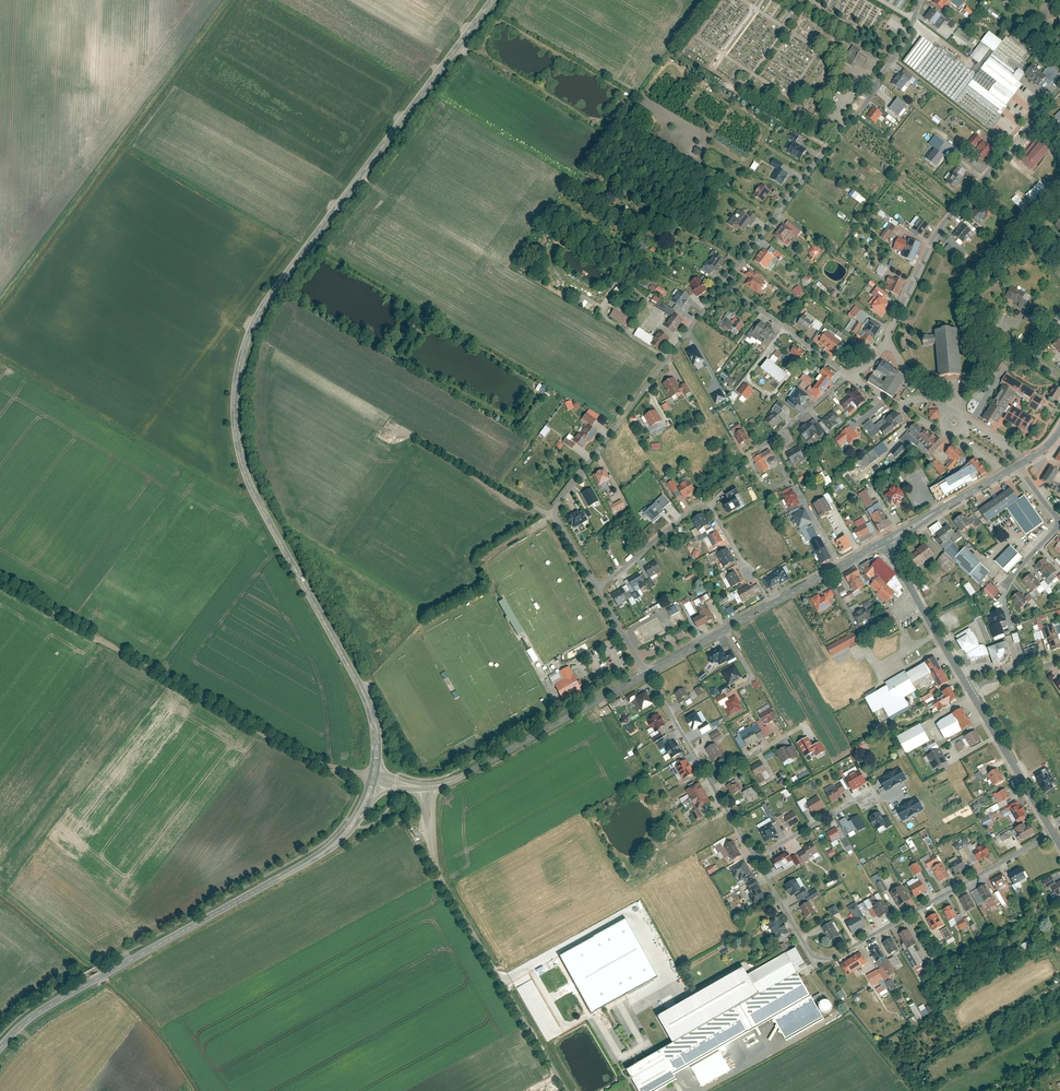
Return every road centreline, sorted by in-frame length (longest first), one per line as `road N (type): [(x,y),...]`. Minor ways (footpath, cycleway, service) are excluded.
road 1 (secondary): [(373,778),(377,736),(368,703),(249,482),(236,382),(268,299),(493,0)]
road 2 (unclassified): [(0,580),(296,752),(373,778)]
road 3 (secondary): [(0,1049),(39,1013),(322,853),(353,823)]
road 4 (residential): [(1054,834),(826,960),(813,958),(757,860)]
road 5 (residential): [(722,280),(874,91),(921,0)]
road 6 (unclassified): [(428,787),(438,871),(564,1090)]
road 7 (residential): [(1059,83),(939,232),(886,338)]
road 8 (residential): [(551,515),(722,280)]
road 9 (tertiary): [(428,787),(465,778),(646,673)]
road 10 (residential): [(751,571),(714,508),(702,503),(597,588)]
road 11 (tertiary): [(726,630),(885,542)]
road 12 (residential): [(551,515),(395,423)]
road 13 (tertiary): [(885,542),(971,690)]
road 14 (tertiary): [(971,690),(1054,834)]
road 15 (residential): [(847,376),(722,280)]
road 16 (tertiary): [(885,542),(1002,474)]
road 17 (residential): [(757,860),(868,794)]
road 18 (residential): [(713,782),(646,673)]

